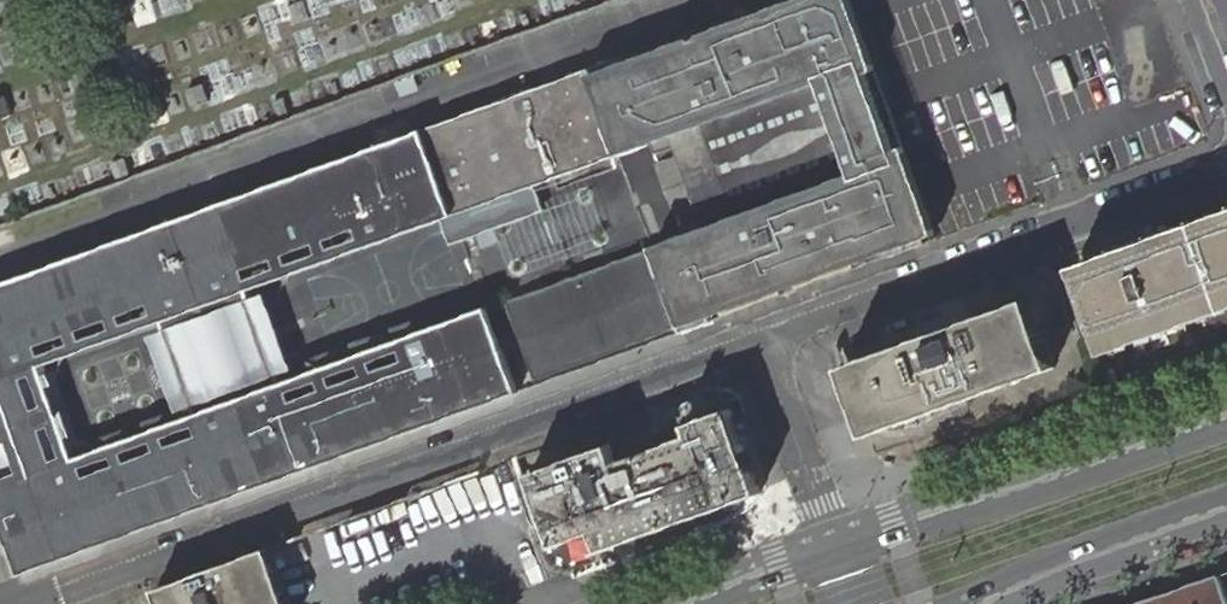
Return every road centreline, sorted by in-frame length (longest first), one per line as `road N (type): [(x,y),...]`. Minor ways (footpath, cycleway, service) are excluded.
road 1 (residential): [(762,342),(39,603)]
road 2 (residential): [(1226,170),(762,342)]
road 3 (secondary): [(1226,417),(831,546)]
road 4 (secondary): [(972,603),(1226,507)]
road 5 (residential): [(762,342),(831,546)]
road 6 (secondary): [(831,546),(692,603)]

